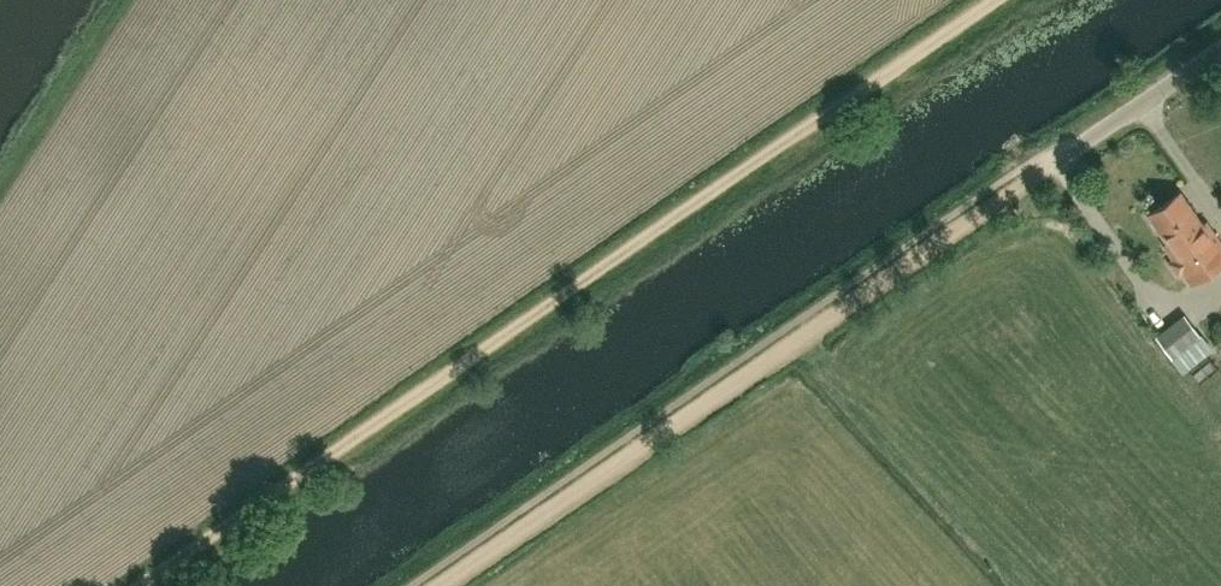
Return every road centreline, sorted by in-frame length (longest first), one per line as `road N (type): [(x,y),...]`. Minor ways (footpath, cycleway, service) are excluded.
road 1 (track): [(137,585),(991,0)]
road 2 (track): [(437,585),(1047,166)]
road 3 (unclassified): [(1047,166),(1220,49)]

